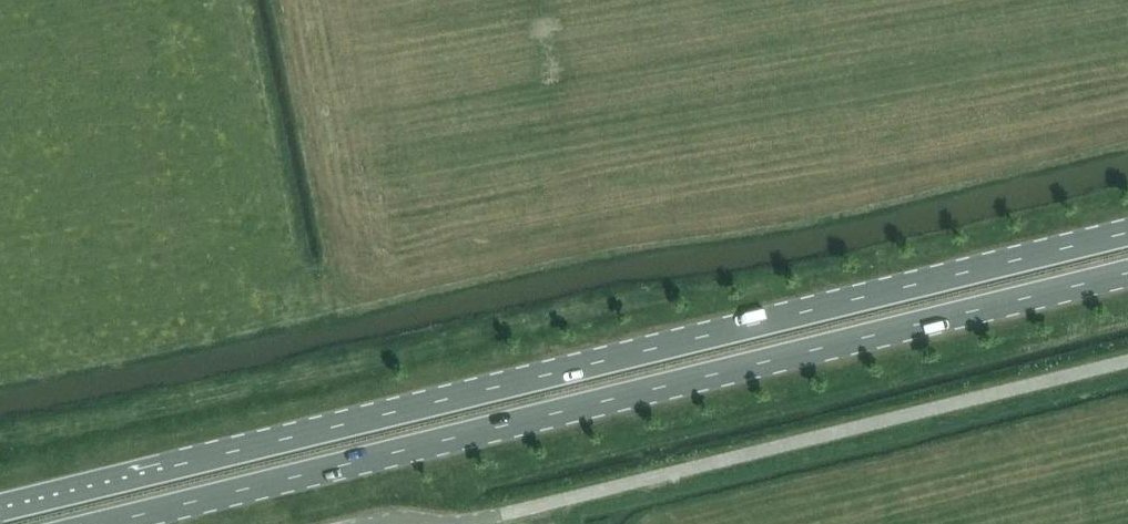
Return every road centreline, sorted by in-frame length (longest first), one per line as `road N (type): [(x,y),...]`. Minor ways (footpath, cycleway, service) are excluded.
road 1 (primary): [(1127,231),(0,507)]
road 2 (primary): [(112,523),(1127,273)]
road 3 (unclassified): [(384,523),(493,517),(1127,361)]

